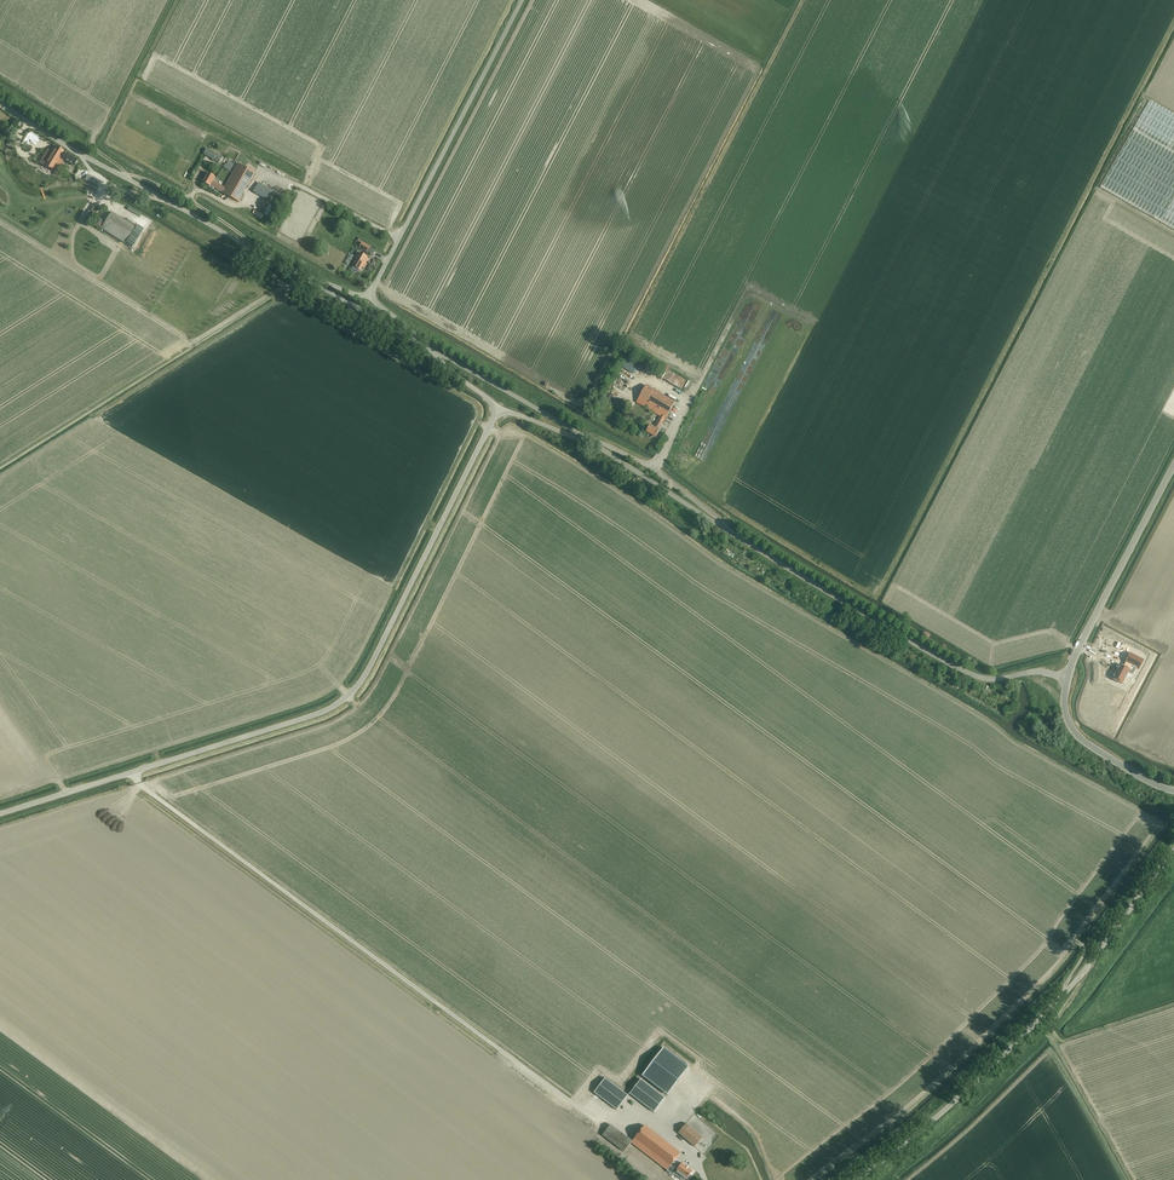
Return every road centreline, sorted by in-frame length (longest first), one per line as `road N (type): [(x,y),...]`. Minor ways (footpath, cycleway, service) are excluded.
road 1 (unclassified): [(0,814),(312,716),(349,696),(498,409)]
road 2 (track): [(1079,646),(990,663),(885,600),(1097,191)]
road 3 (track): [(601,1118),(147,790),(133,772)]
road 4 (track): [(688,401),(745,299),(810,324),(820,317),(967,31),(964,17),(933,0)]
road 5 (unclassified): [(1067,679),(1032,671),(989,679),(960,669),(588,440)]
road 6 (unclassified): [(856,1179),(948,1108),(1058,1000),(1173,850)]
road 7 (unclassified): [(301,276),(0,102)]
road 8 (unclassified): [(369,296),(522,0)]
road 9 (tertiary): [(1067,679),(1173,465)]
road 10 (unclassified): [(430,348),(588,440)]
road 11 (tertiary): [(1173,791),(1080,738),(1064,708),(1067,679)]
road 12 (unclassified): [(301,276),(430,348)]

